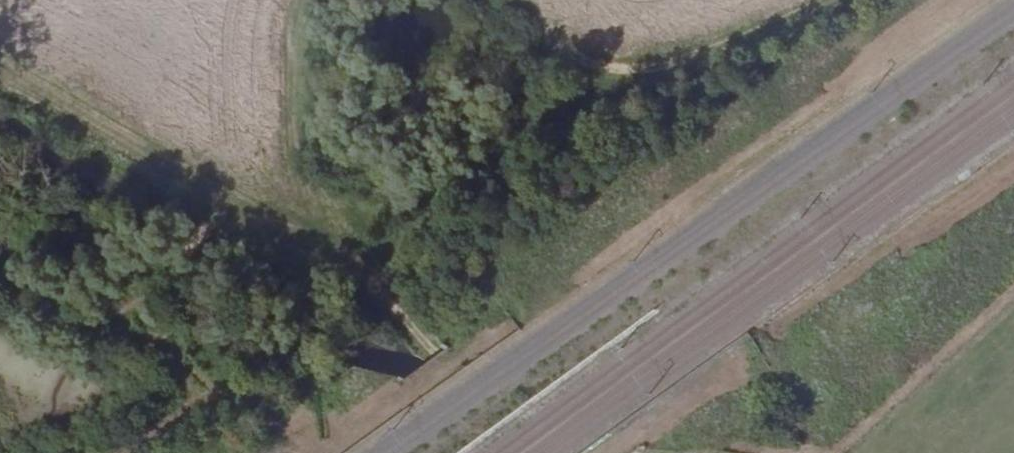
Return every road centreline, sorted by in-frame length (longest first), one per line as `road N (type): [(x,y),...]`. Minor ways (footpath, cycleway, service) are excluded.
road 1 (track): [(0,71),(229,208),(334,250),(375,280),(433,350),(565,427),(633,452)]
road 2 (track): [(840,0),(707,60),(640,72),(594,66),(559,47),(525,0)]
road 3 (track): [(0,284),(60,312),(105,318),(169,274),(222,225),(229,208)]
road 4 (track): [(299,0),(284,29),(334,250)]

